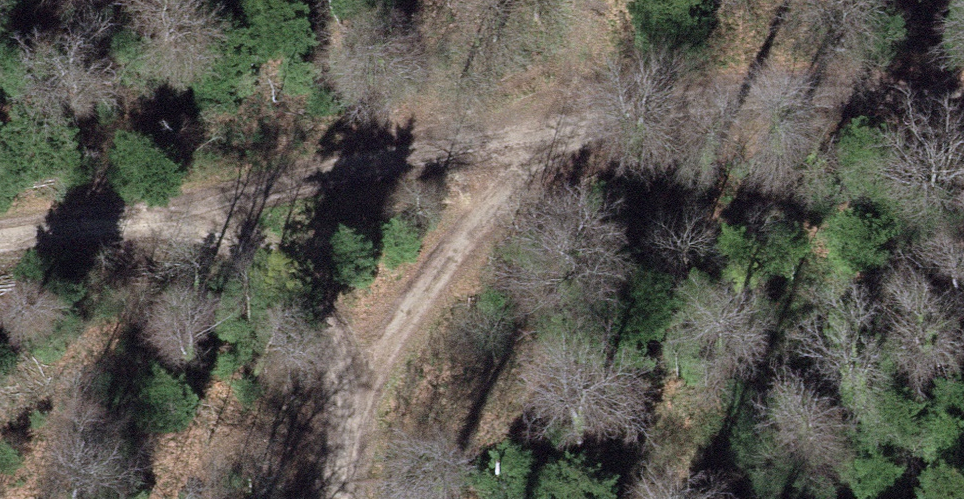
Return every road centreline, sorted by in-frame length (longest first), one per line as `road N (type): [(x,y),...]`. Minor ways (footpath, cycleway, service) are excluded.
road 1 (track): [(207,219),(557,127),(344,423)]
road 2 (track): [(336,498),(344,423),(318,317),(207,219),(0,250)]
road 3 (track): [(557,127),(796,87),(963,98)]

